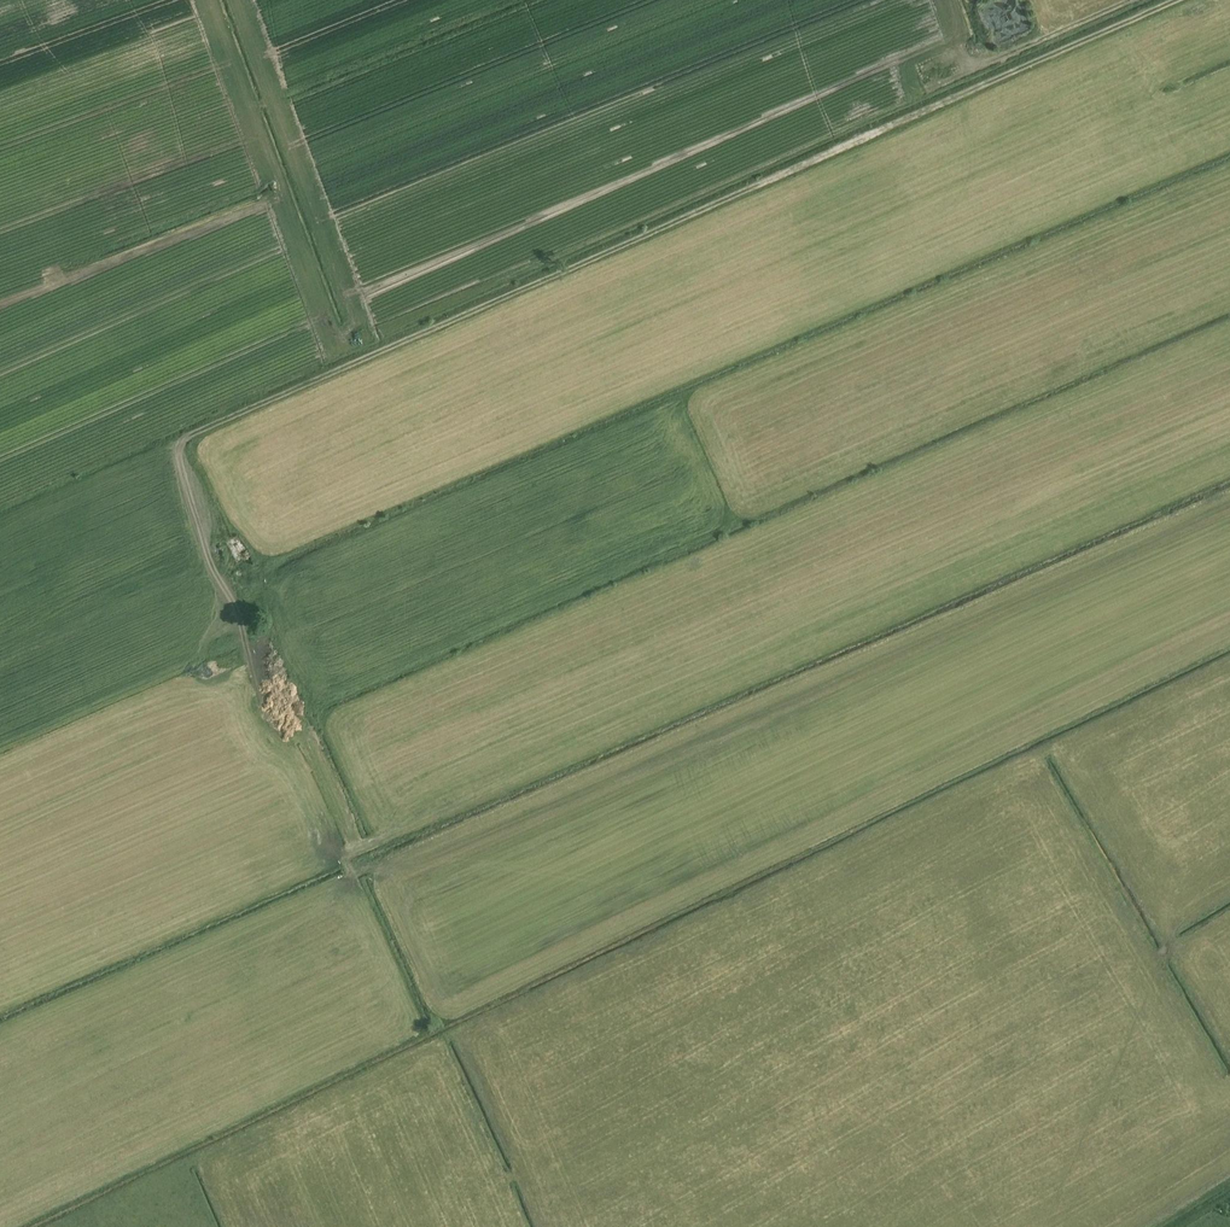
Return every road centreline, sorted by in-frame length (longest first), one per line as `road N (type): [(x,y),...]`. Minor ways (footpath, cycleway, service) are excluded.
road 1 (track): [(176,441),(1175,0)]
road 2 (track): [(929,91),(1131,0)]

